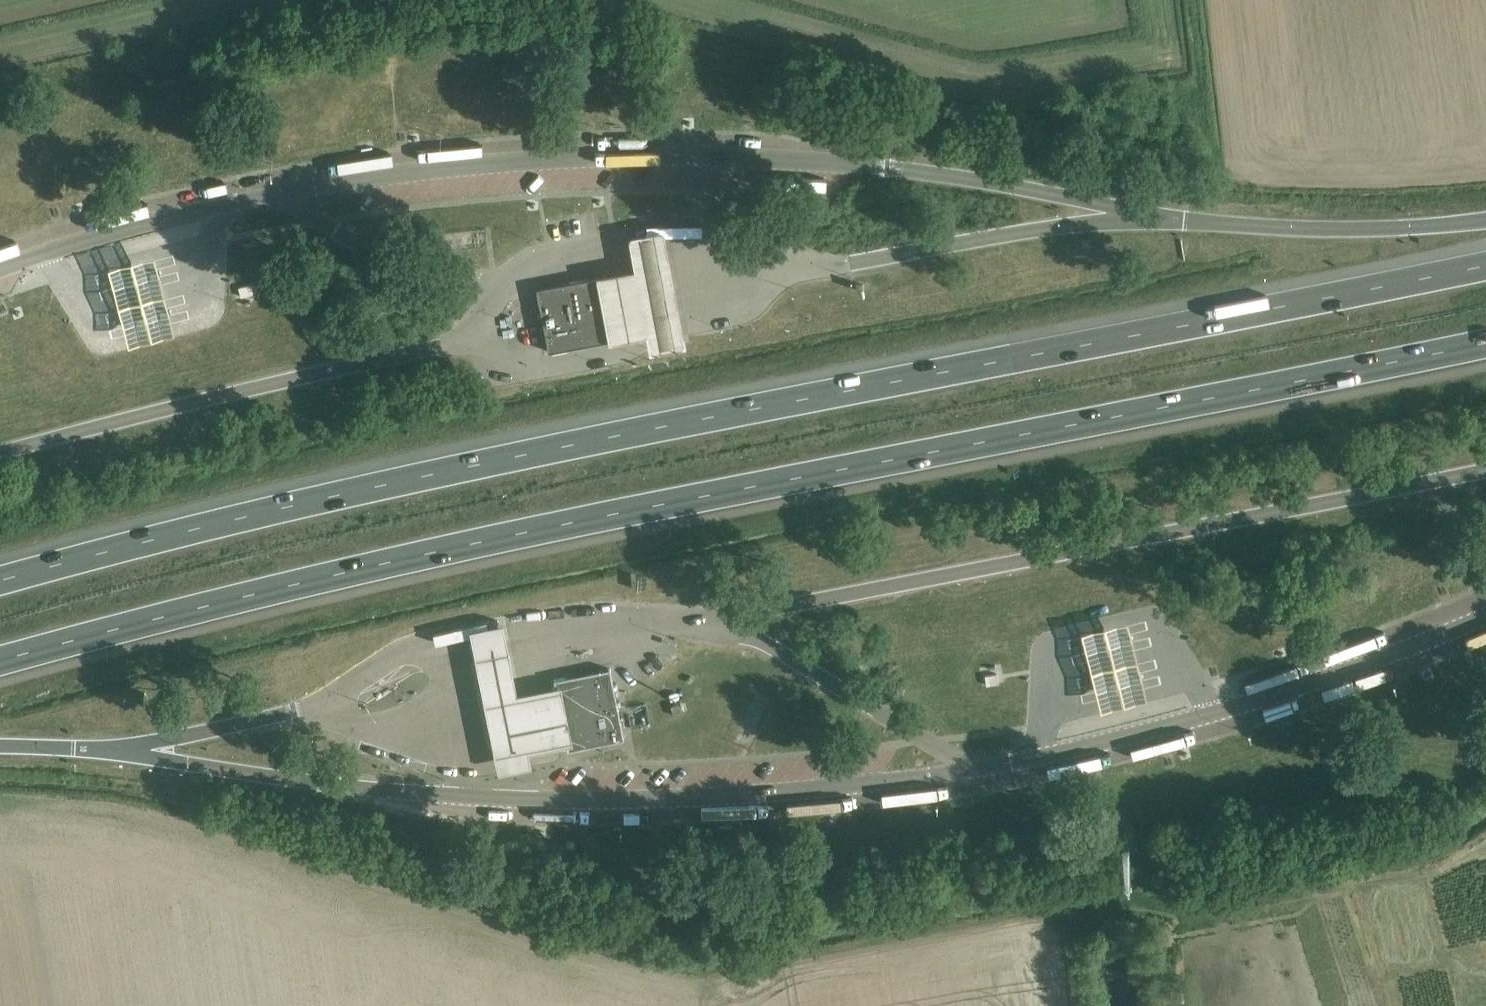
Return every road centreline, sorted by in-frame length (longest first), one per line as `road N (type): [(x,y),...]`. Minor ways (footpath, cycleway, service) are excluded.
road 1 (motorway): [(0,662),(504,536),(1485,344)]
road 2 (motorway): [(1485,265),(430,474),(0,581)]
road 3 (motorway): [(705,622),(1485,468)]
road 4 (motorway): [(452,342),(0,453)]
road 5 (motorway): [(1485,224),(1320,232),(1187,220)]
road 6 (track): [(1213,915),(1447,868),(1485,843)]
road 7 (motorway): [(0,746),(123,750)]

